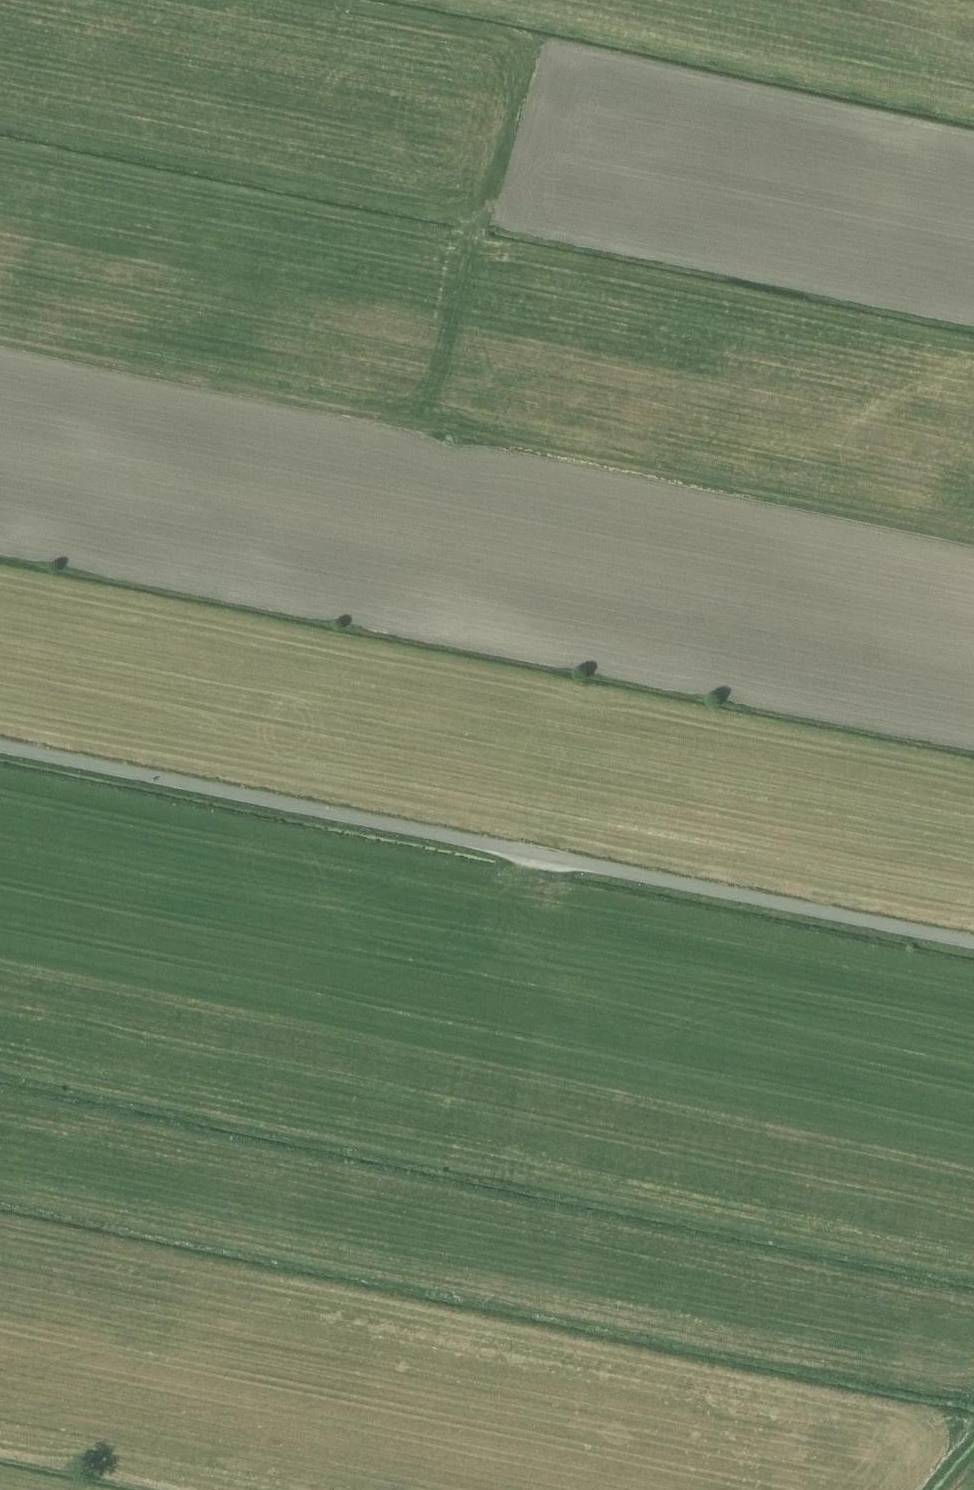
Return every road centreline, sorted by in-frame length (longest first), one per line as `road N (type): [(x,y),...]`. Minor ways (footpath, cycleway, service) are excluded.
road 1 (unclassified): [(0,747),(973,943)]

